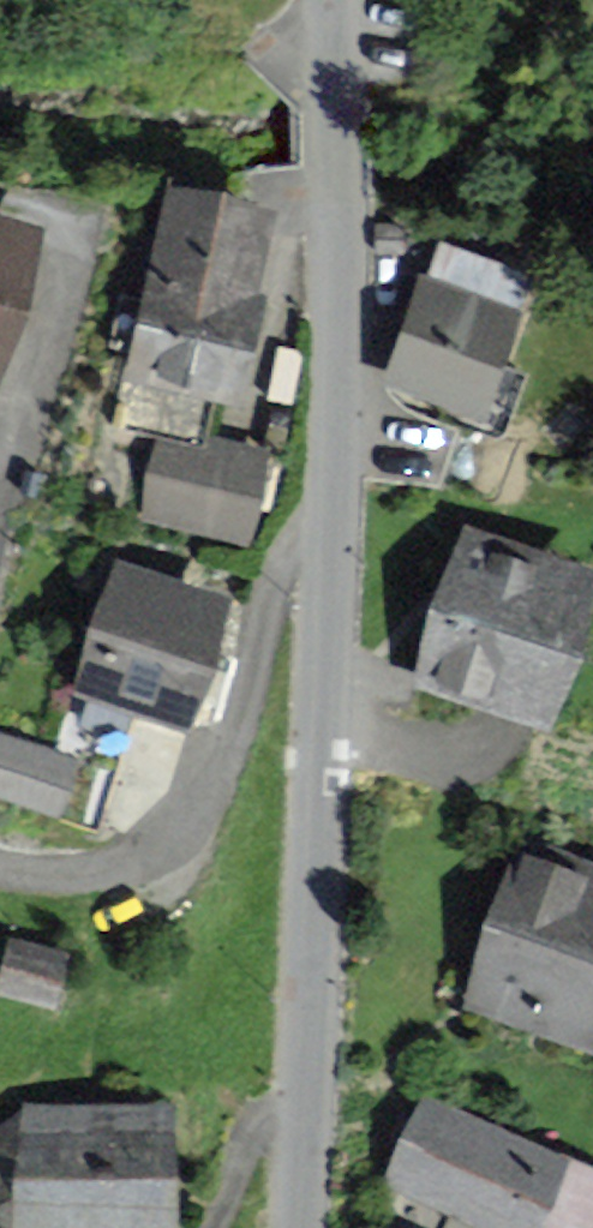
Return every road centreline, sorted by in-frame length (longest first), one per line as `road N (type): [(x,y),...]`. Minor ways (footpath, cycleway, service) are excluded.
road 1 (unclassified): [(327,528),(308,848),(305,1106)]
road 2 (residential): [(0,864),(30,871),(99,866),(137,855),(177,823),(236,730),(286,556),(327,528)]
road 3 (unclassified): [(328,106),(336,342),(327,528)]
road 4 (residential): [(63,263),(0,463)]
road 5 (residential): [(210,1227),(263,1126),(305,1106)]
road 6 (unclassified): [(305,1106),(300,1227)]

